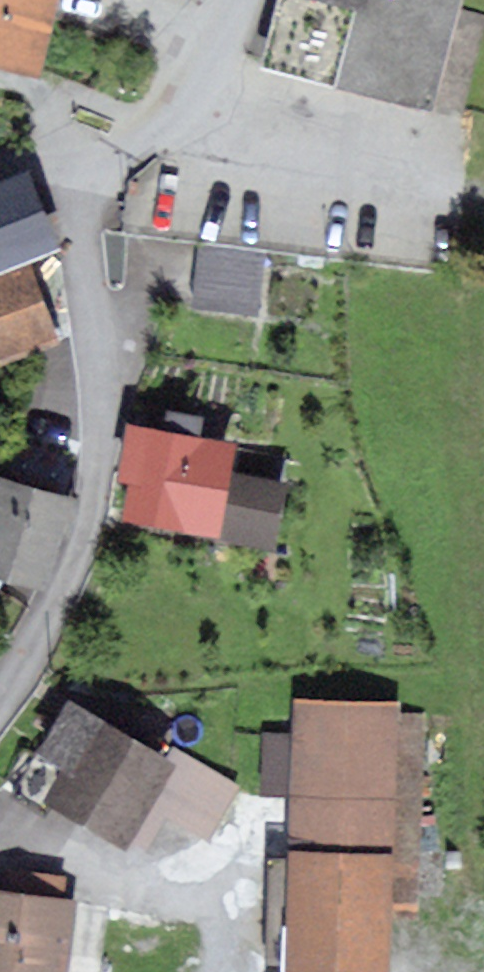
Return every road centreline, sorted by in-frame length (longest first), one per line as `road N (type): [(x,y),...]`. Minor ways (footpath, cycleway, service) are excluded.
road 1 (residential): [(0,709),(69,576),(94,481),(99,385),(75,165)]
road 2 (residential): [(75,165),(129,148),(174,112),(234,0)]

